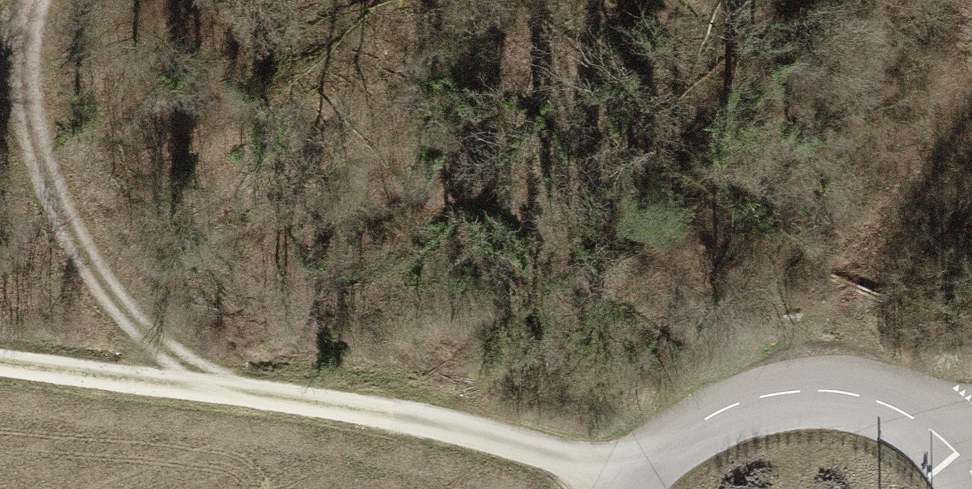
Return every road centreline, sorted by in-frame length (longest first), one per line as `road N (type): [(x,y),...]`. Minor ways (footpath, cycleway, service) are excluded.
road 1 (track): [(634,471),(407,413),(0,360)]
road 2 (track): [(254,394),(148,327),(70,228),(15,8),(20,0)]
road 3 (track): [(971,407),(909,414),(835,391),(732,403),(634,471),(626,488)]

